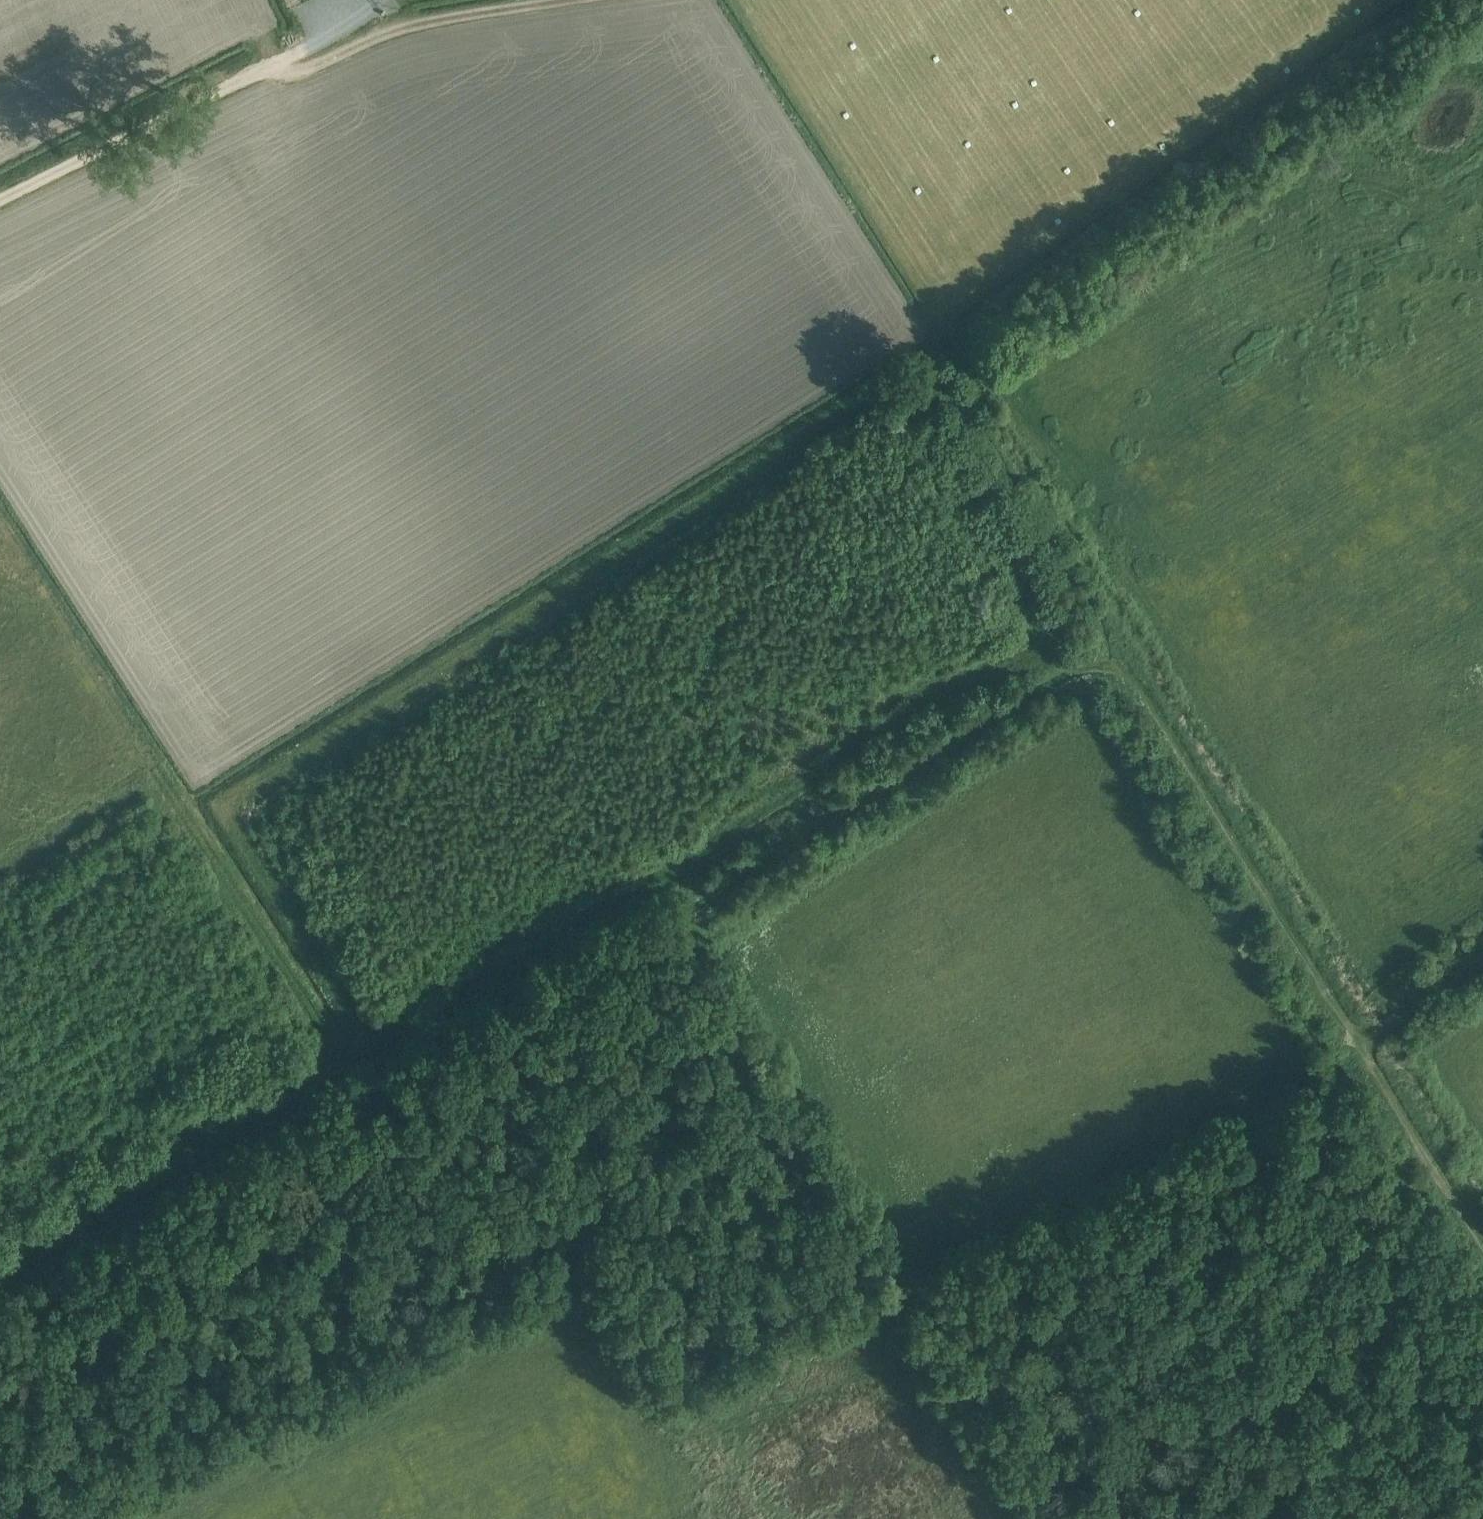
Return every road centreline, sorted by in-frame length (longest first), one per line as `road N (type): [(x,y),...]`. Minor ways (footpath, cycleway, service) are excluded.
road 1 (track): [(1357,1042),(1120,653),(0,1347)]
road 2 (residential): [(0,201),(371,17)]

